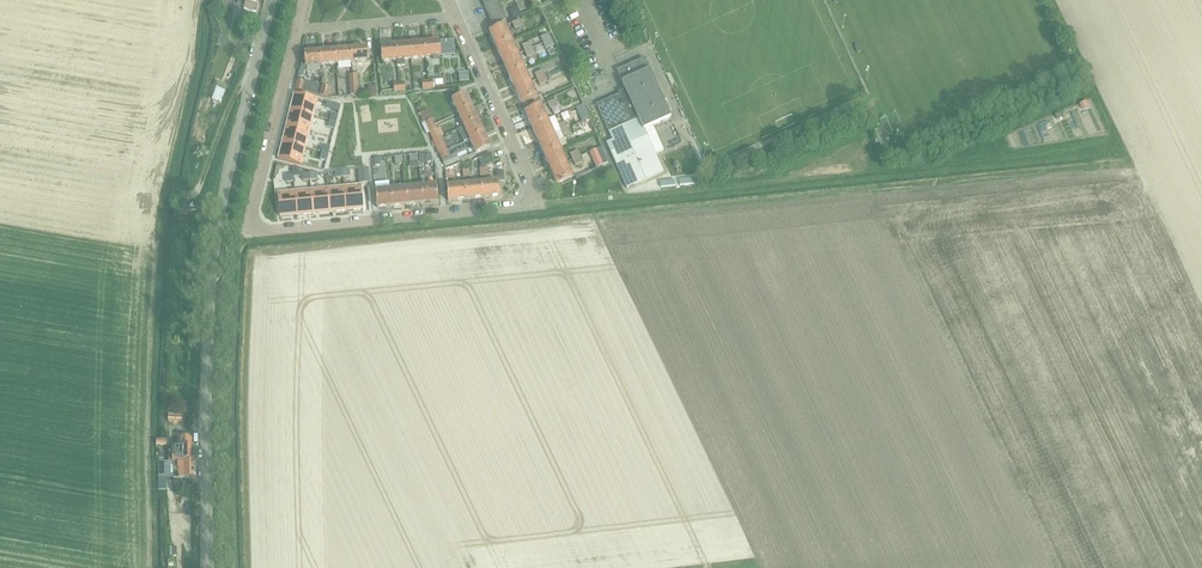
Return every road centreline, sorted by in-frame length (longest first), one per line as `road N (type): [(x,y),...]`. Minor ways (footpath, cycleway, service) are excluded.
road 1 (unclassified): [(209,567),(206,365),(216,234),(273,0)]
road 2 (residential): [(247,231),(539,205),(456,16)]
road 3 (residential): [(247,231),(297,29)]
road 4 (residential): [(297,29),(456,16)]

